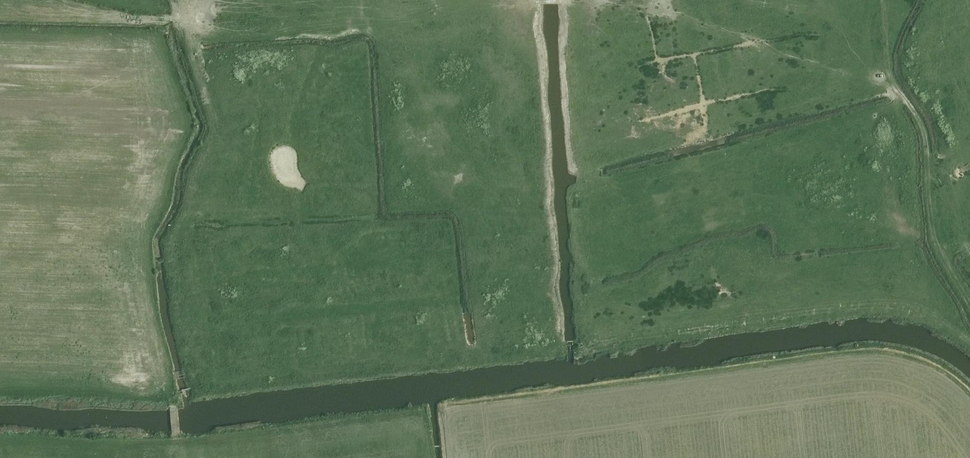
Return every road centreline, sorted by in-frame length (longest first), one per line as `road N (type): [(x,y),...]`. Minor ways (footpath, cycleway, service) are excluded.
road 1 (track): [(880,73),(920,122),(931,221),(969,310)]

